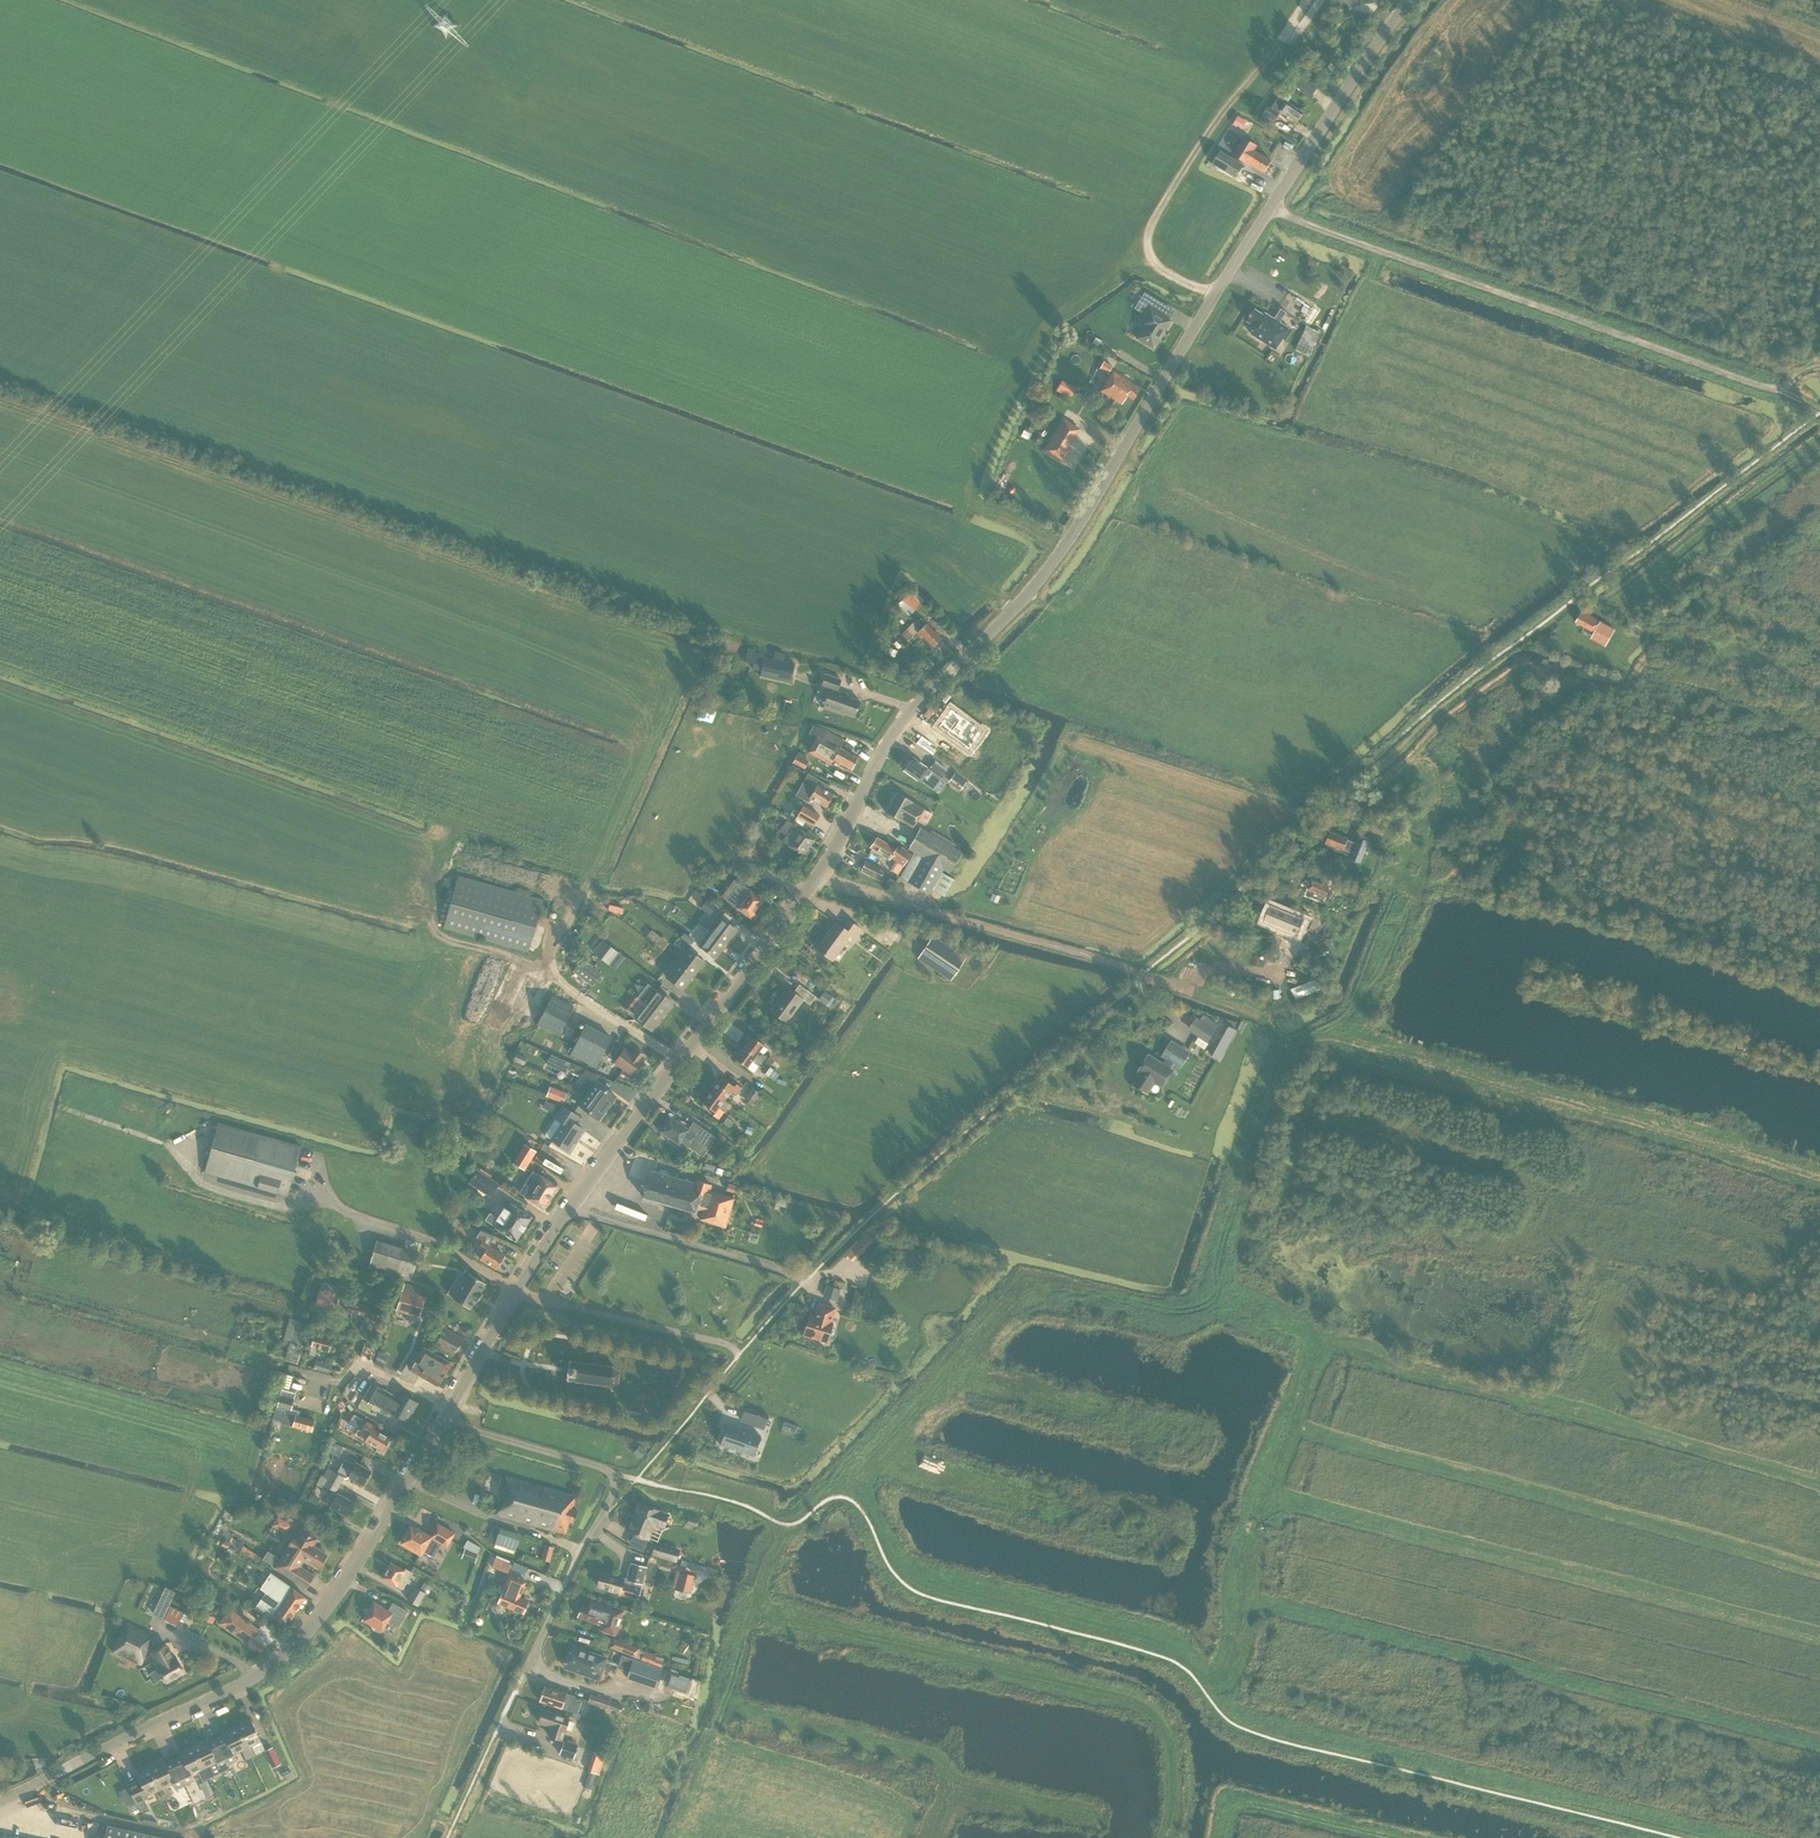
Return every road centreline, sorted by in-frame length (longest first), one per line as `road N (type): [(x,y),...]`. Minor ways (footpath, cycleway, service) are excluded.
road 1 (tertiary): [(451,1404),(569,1210),(829,857),(891,736),(1061,552),(1330,113),(1412,0)]
road 2 (tertiary): [(0,1801),(250,1679),(292,1649),(370,1544),(451,1404)]
road 3 (track): [(1271,207),(1819,410)]
road 4 (track): [(1214,297),(1157,265),(1148,232),(1305,0)]
road 5 (track): [(1819,446),(1656,575),(1620,625)]
road 6 (track): [(569,1210),(807,1279)]
road 7 (track): [(600,1518),(499,1730)]
road 8 (track): [(406,1482),(504,1526),(581,1549)]
road 9 (track): [(742,1352),(566,1305)]
road 10 (track): [(607,1469),(442,1420)]
road 11 (unclassified): [(321,1419),(342,1375),(365,1368),(451,1404)]
road 12 (track): [(814,878),(934,912)]

